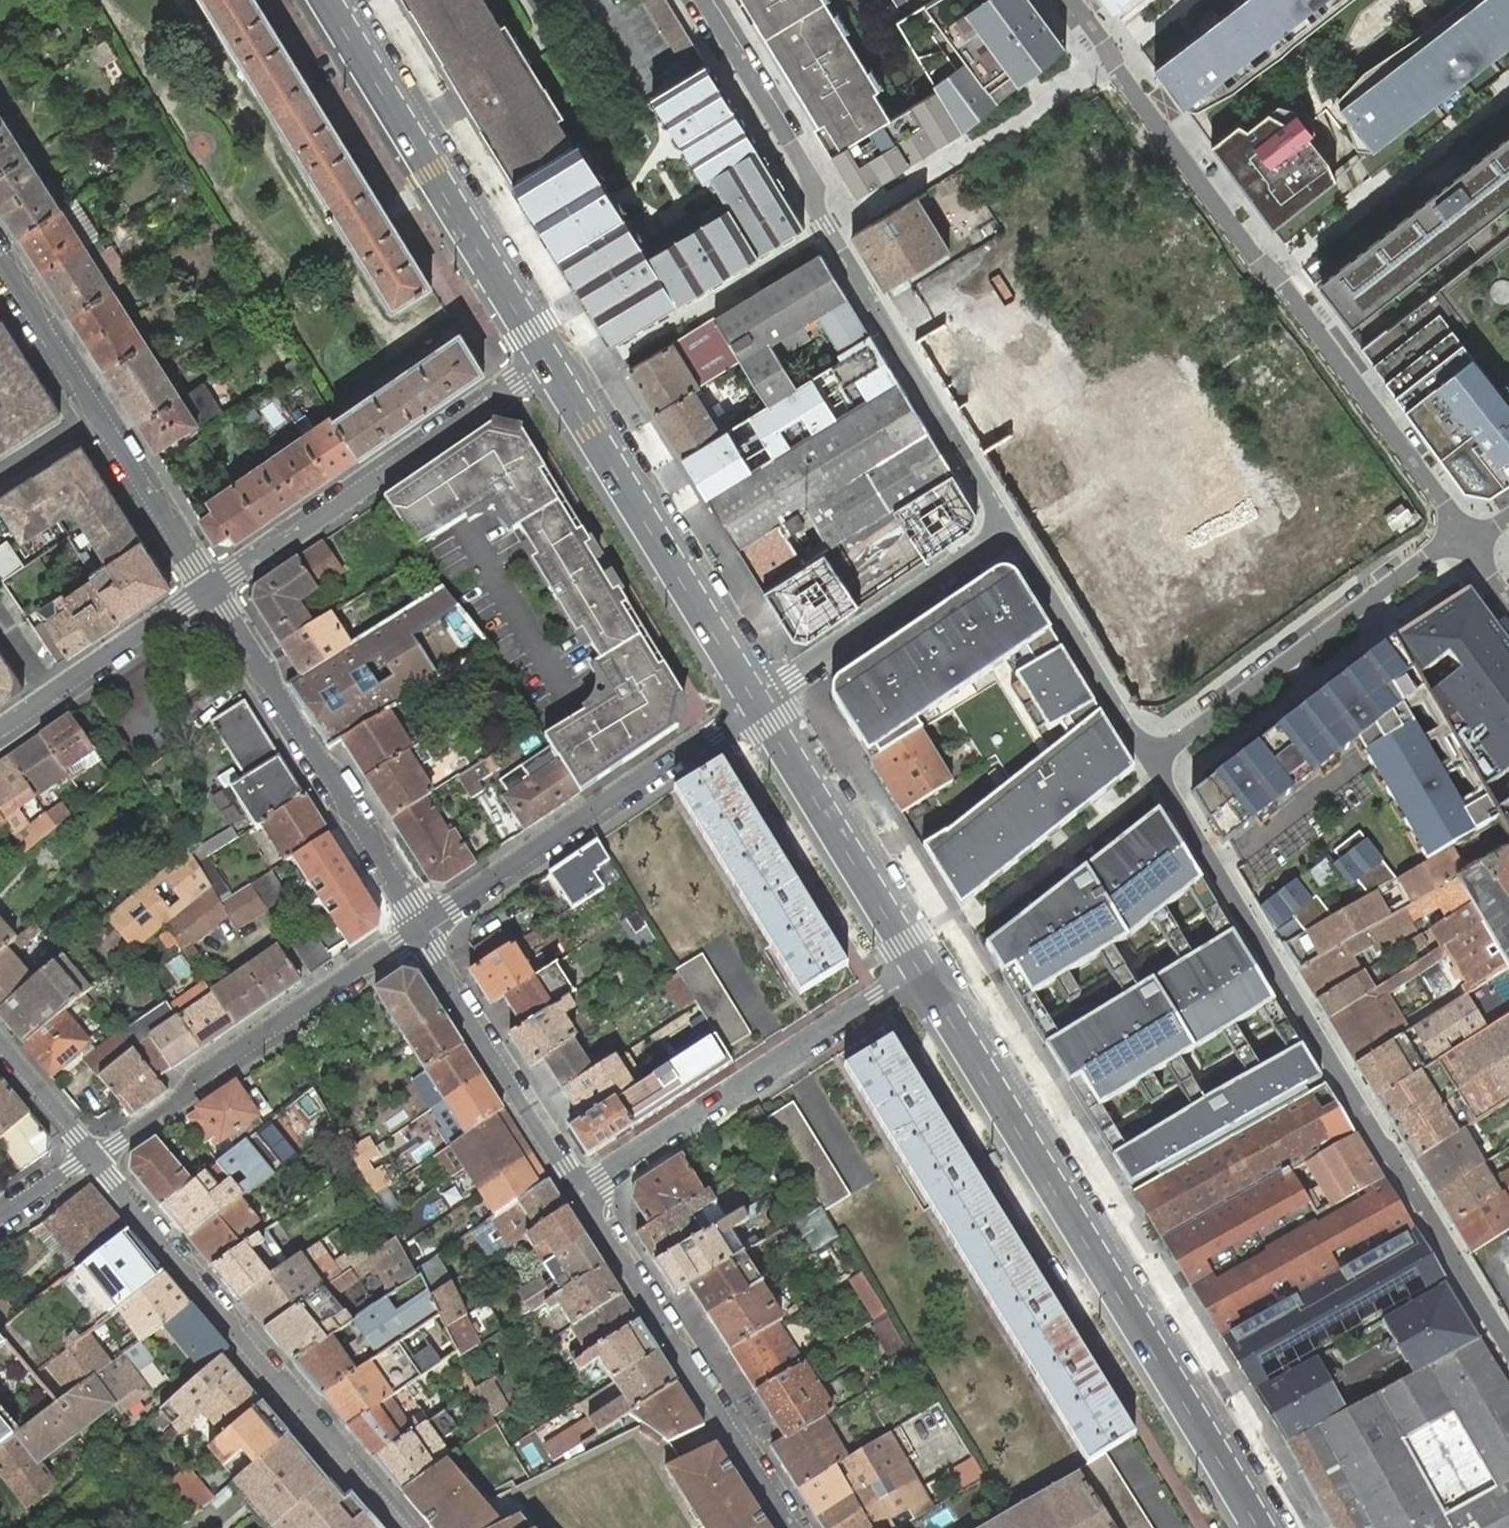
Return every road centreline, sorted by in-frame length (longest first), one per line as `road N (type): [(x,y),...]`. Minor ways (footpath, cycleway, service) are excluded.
road 1 (residential): [(1508,1350),(1151,760)]
road 2 (residential): [(1461,535),(1069,0)]
road 3 (tertiary): [(919,965),(1259,1527)]
road 4 (residential): [(690,0),(1012,531)]
road 5 (residential): [(405,1527),(92,1159)]
road 6 (tertiary): [(331,0),(549,357)]
road 7 (residential): [(209,590),(549,357)]
road 8 (residential): [(422,926),(208,1069),(177,1104),(92,1159)]
road 9 (residential): [(582,1190),(919,965)]
road 10 (residential): [(757,701),(422,926)]
road 11 (tertiary): [(549,357),(757,701)]
road 12 (residential): [(582,1190),(797,1527)]
road 13 (residential): [(209,590),(422,926)]
road 14 (residential): [(0,260),(209,590)]
road 15 (residential): [(1151,760),(1461,535)]
road 16 (tertiary): [(757,701),(919,965)]
road 17 (residential): [(422,926),(582,1190)]
road 18 (residential): [(1012,531),(757,701)]
road 19 (residential): [(1012,531),(1151,760)]
road 20 (residential): [(0,733),(209,590)]
road 21 (residential): [(92,1159),(0,1050)]

